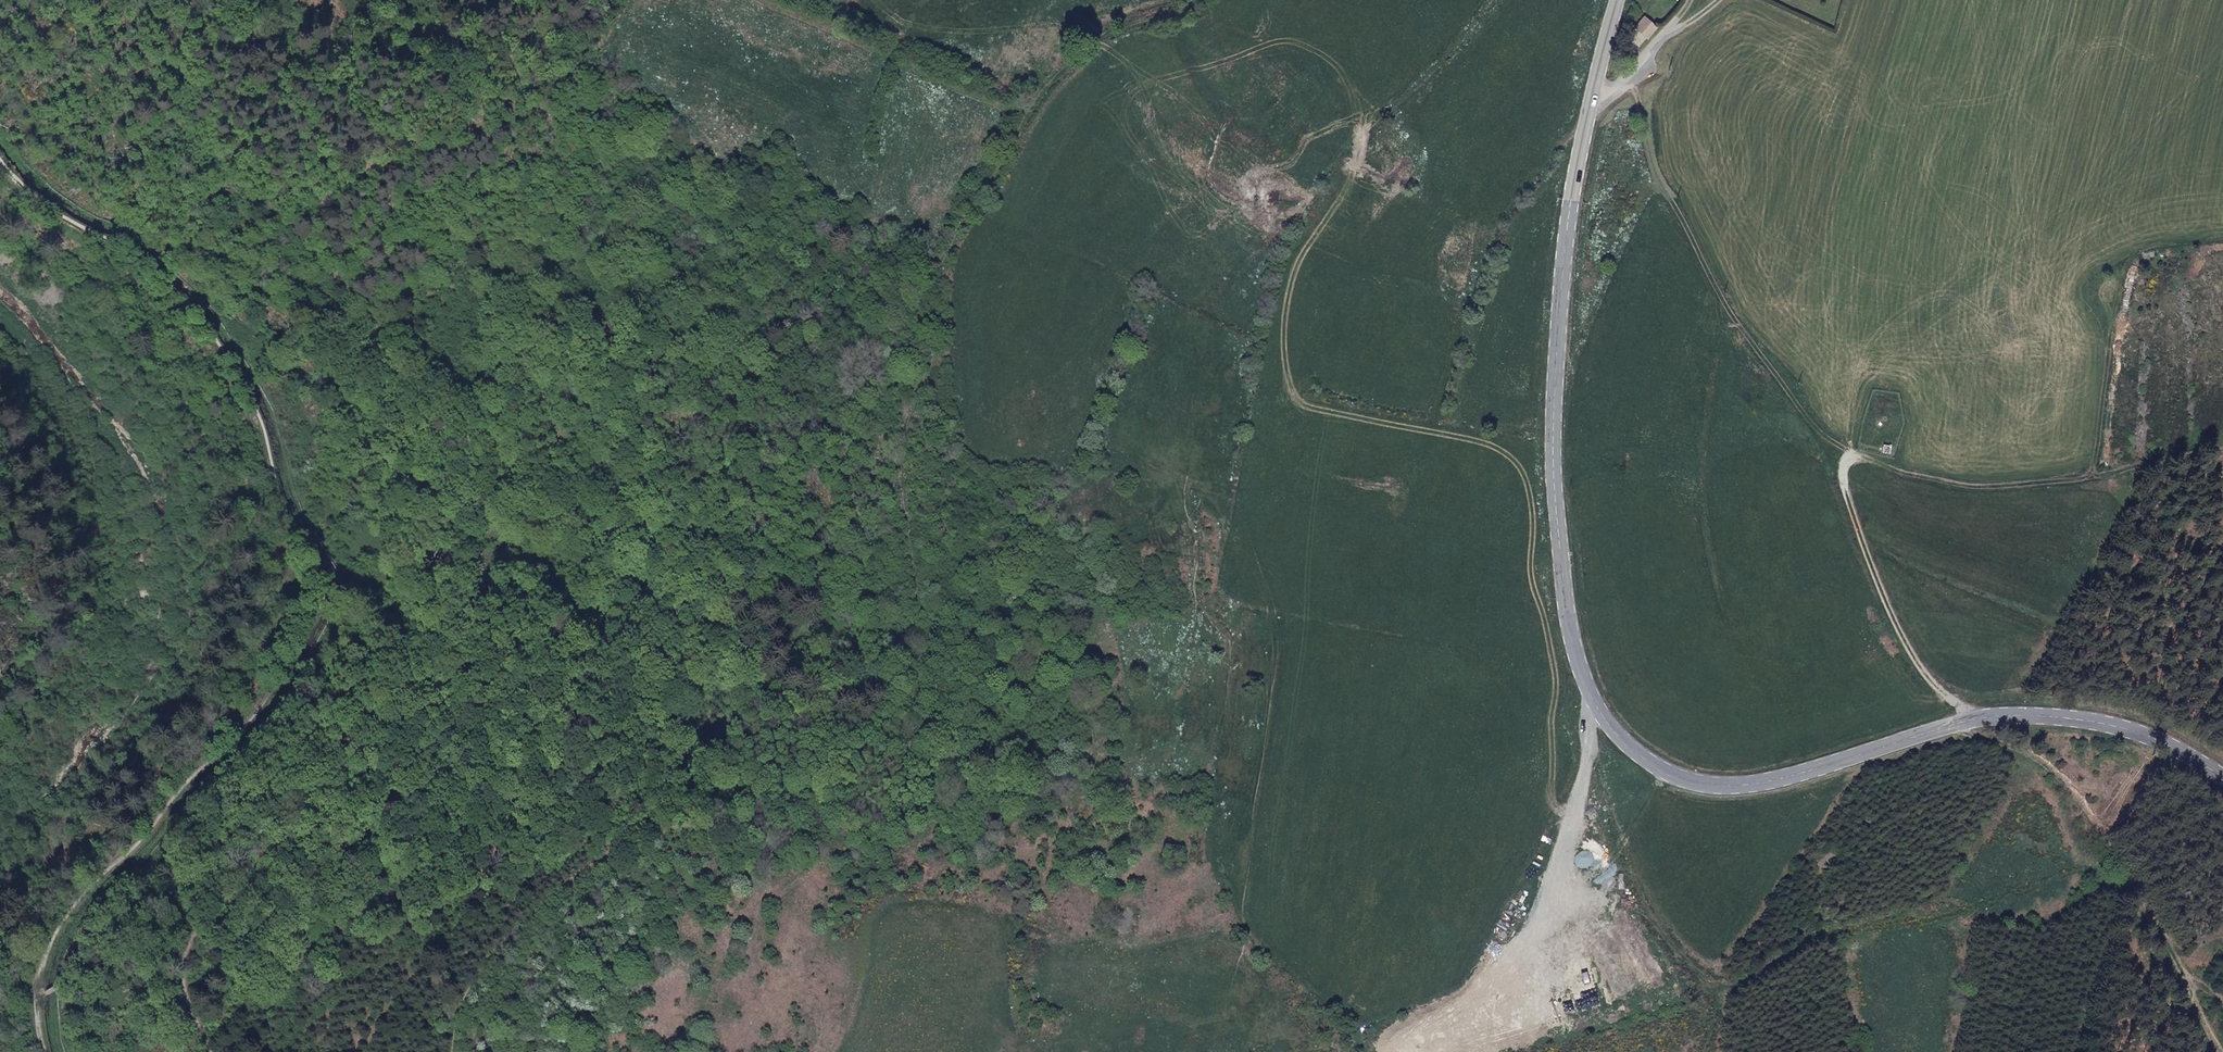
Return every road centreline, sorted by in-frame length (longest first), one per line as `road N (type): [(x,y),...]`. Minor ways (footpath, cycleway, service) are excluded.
road 1 (track): [(1191,0),(1080,52),(1047,87),(991,178),(923,335),(902,490),(908,631),(875,708),(809,781),(605,853),(512,930),(459,1051)]
road 2 (secondary): [(1619,0),(1567,217),(1556,365),(1565,588),(1577,665),(1606,722),(1644,759),(1694,782),(1745,786),(2006,715),(2135,732),(2222,777)]
road 3 (track): [(2222,1007),(2101,789),(2079,764),(2006,715)]

